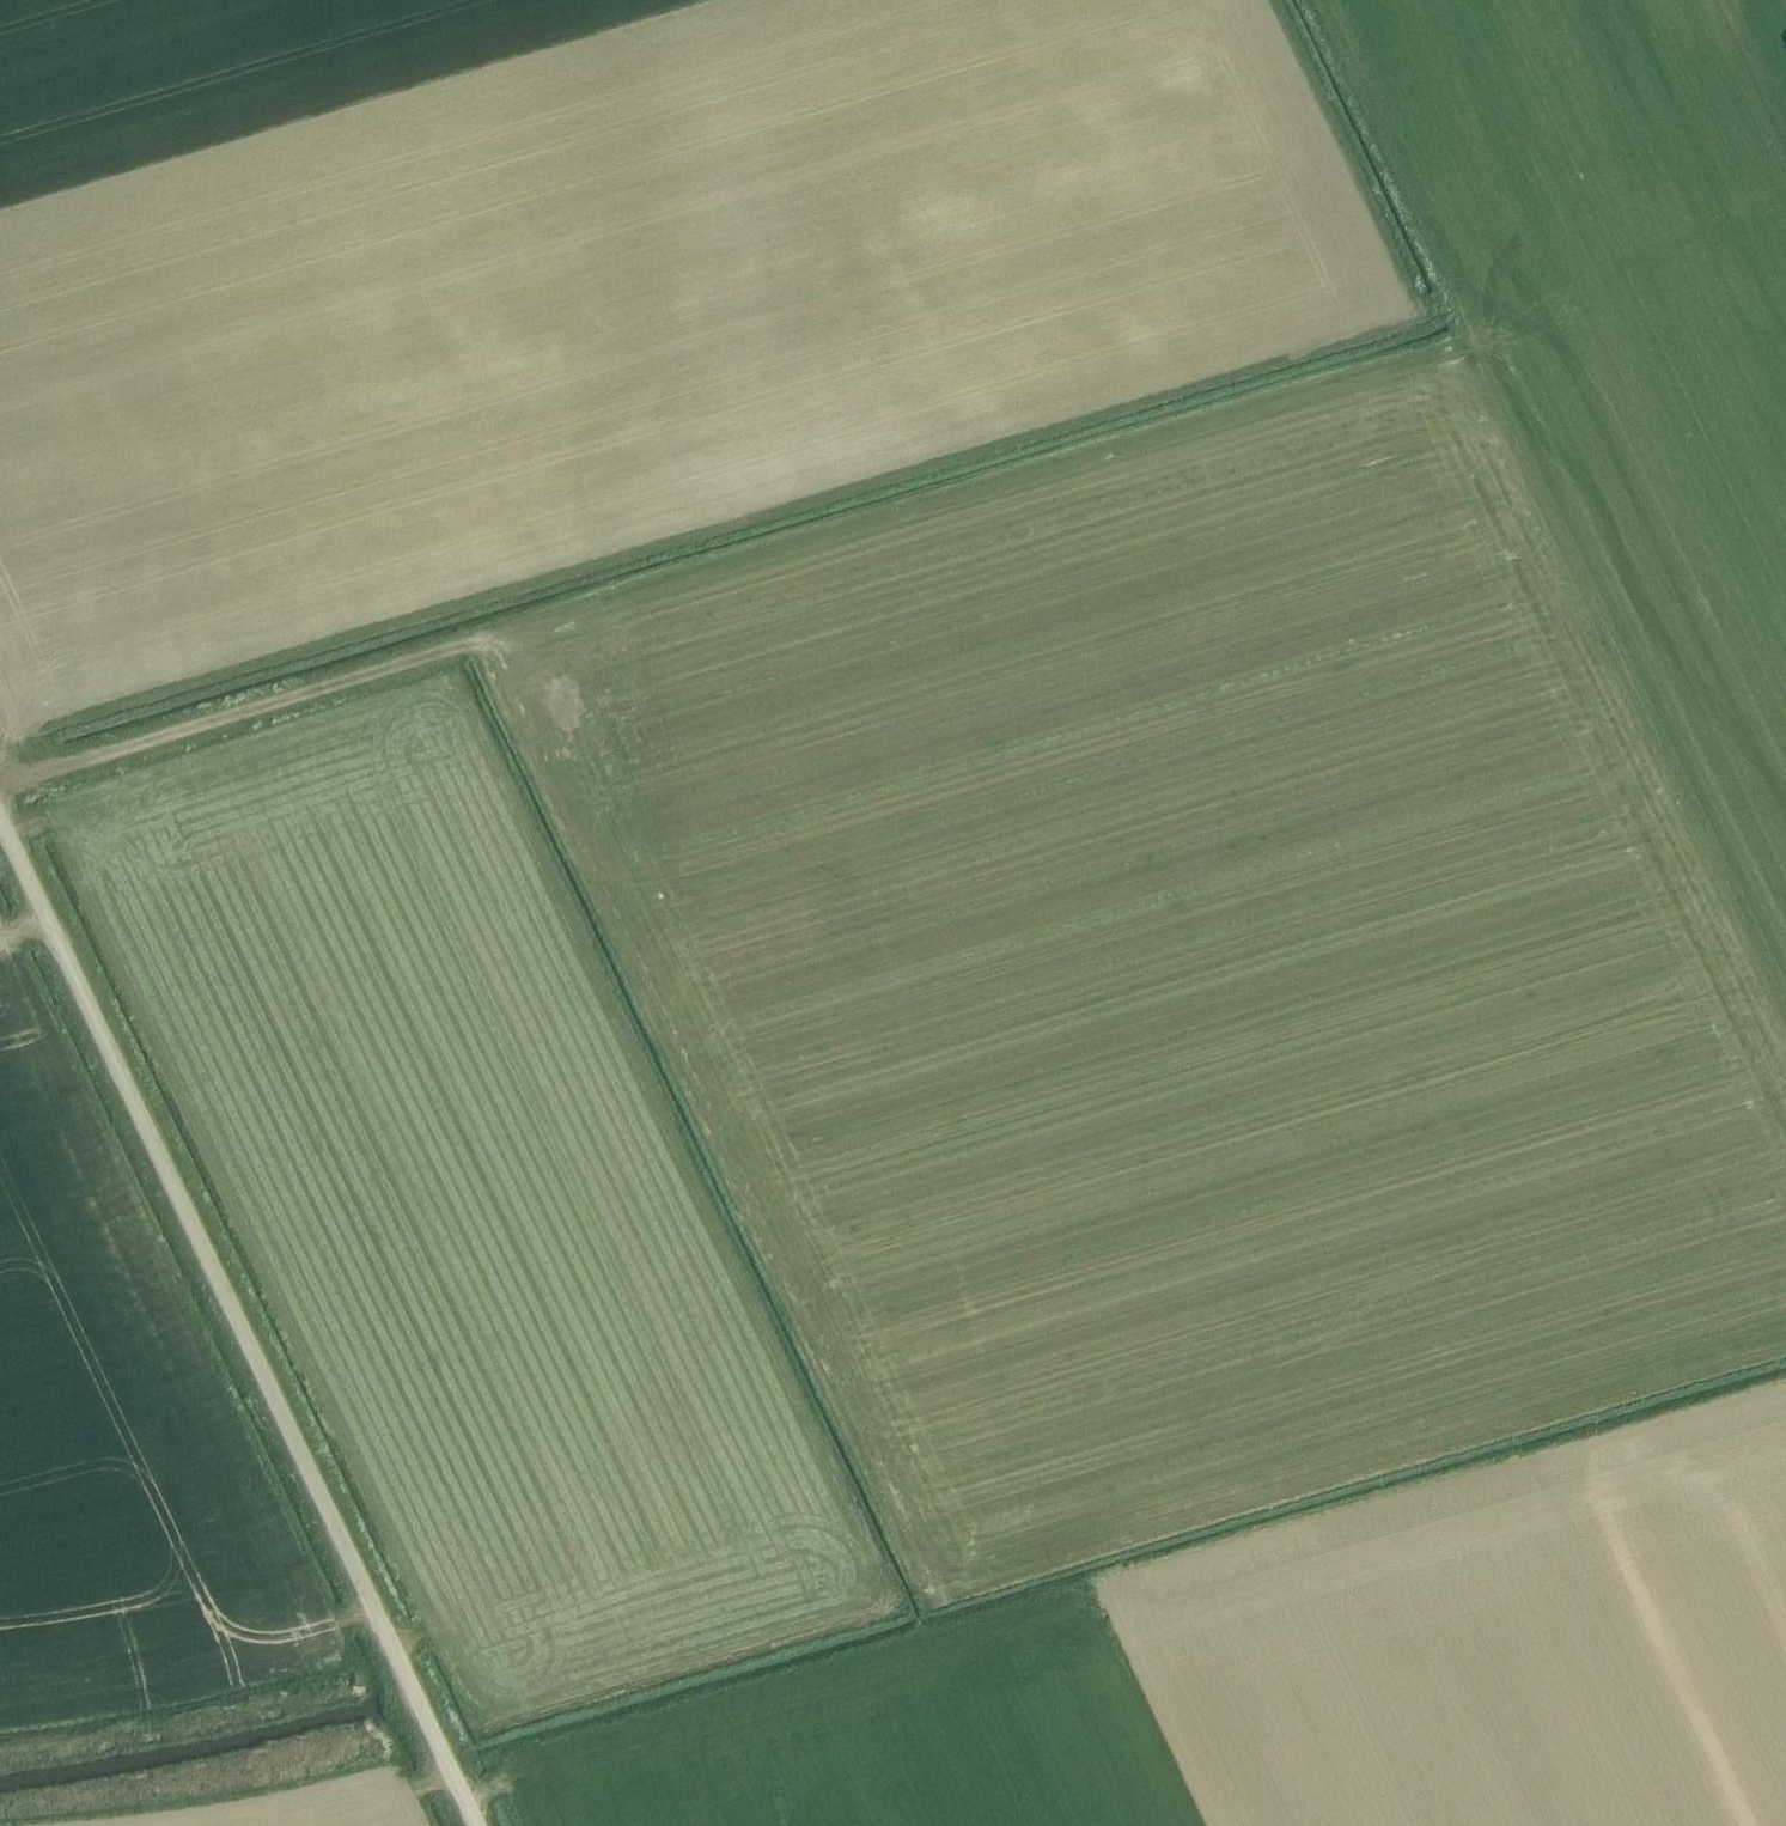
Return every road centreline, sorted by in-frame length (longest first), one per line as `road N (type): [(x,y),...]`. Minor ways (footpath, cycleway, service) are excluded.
road 1 (unclassified): [(473,1825),(0,837)]

